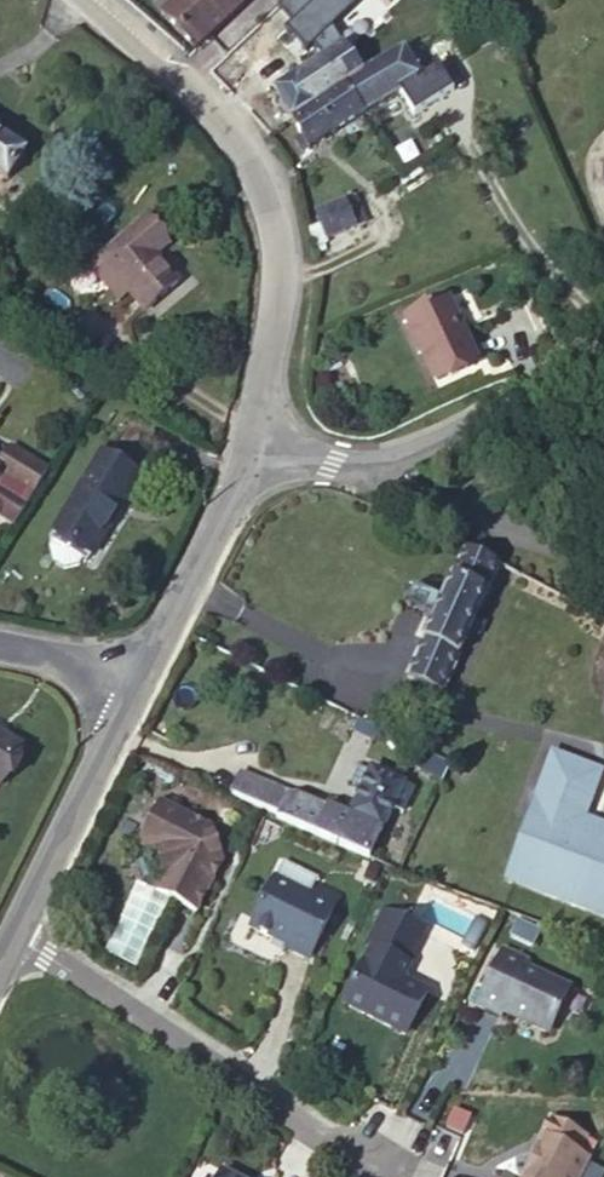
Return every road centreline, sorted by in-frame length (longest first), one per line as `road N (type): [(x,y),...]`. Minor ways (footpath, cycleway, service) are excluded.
road 1 (residential): [(257,453),(279,262),(265,183),(224,115),(95,0)]
road 2 (residential): [(363,1176),(357,1141),(188,1053),(19,944)]
road 3 (unclassified): [(257,453),(304,469),(365,465),(603,370)]
road 4 (residential): [(130,703),(257,453)]
road 5 (residential): [(19,944),(130,703)]
road 6 (residential): [(130,703),(52,659),(0,649)]

